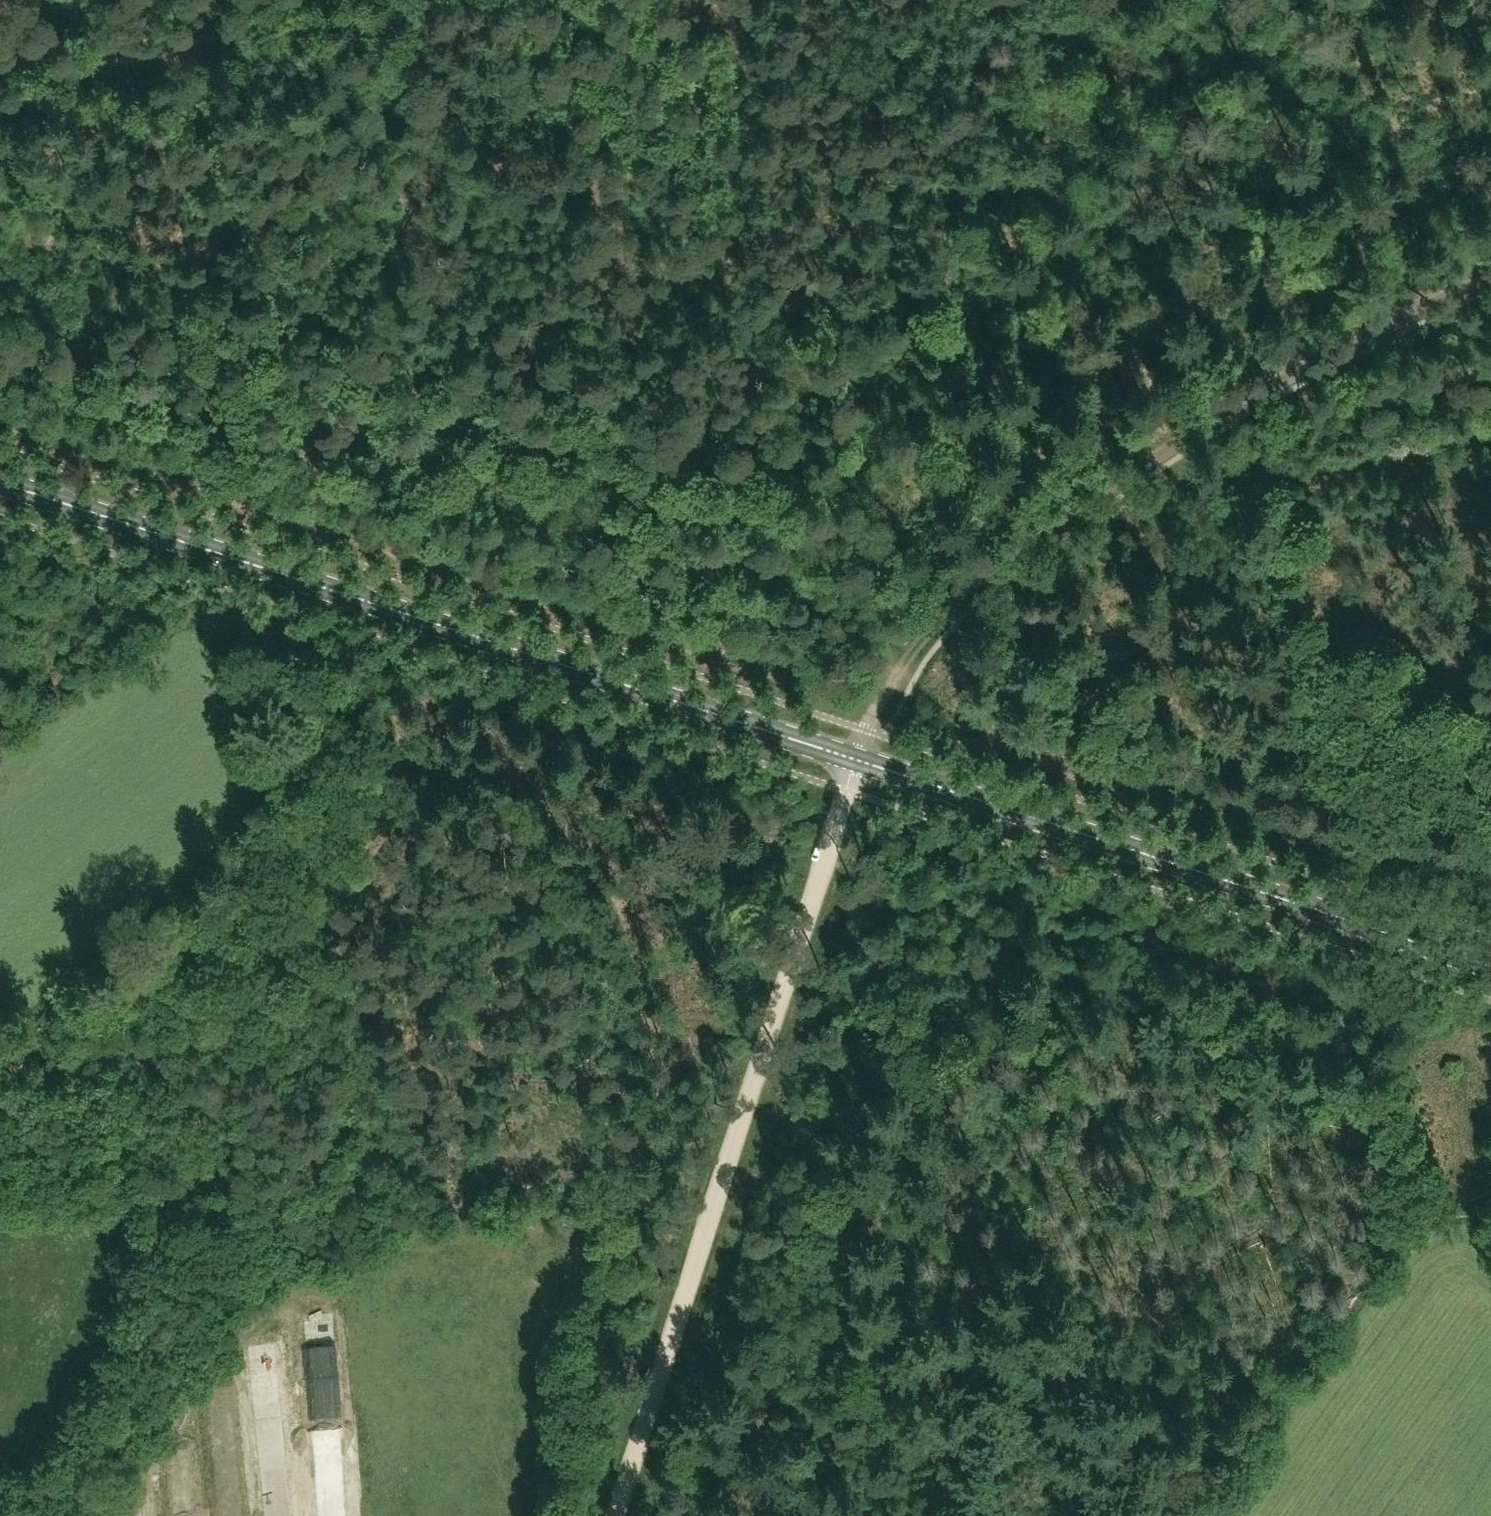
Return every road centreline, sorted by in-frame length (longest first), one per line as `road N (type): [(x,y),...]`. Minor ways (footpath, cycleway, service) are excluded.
road 1 (primary): [(1490,965),(0,482)]
road 2 (track): [(870,731),(897,669),(938,619),(1048,526),(1308,363),(1490,274)]
road 3 (track): [(614,1515),(850,791)]

